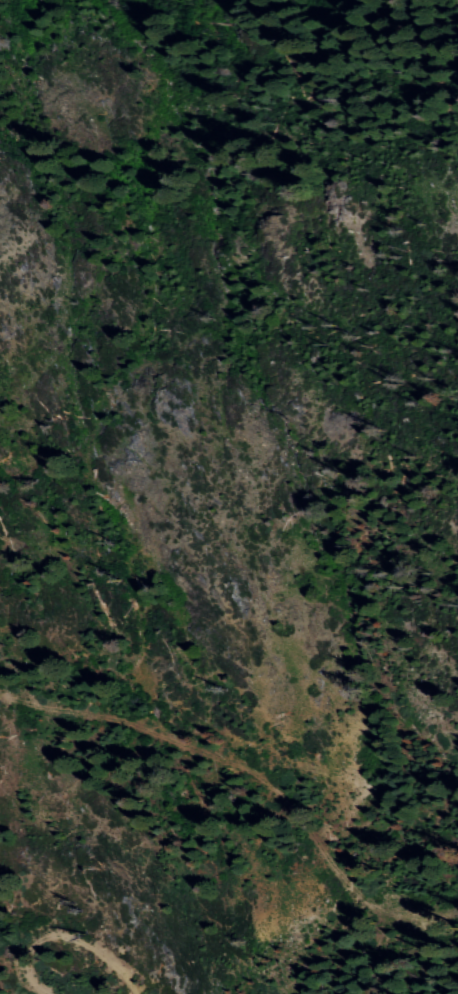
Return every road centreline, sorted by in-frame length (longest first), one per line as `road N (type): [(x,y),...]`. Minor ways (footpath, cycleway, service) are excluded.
road 1 (track): [(457,915),(421,930),(386,921),(270,784),(239,764),(108,720),(0,700)]
road 2 (track): [(52,993),(36,980),(35,952),(66,935),(106,952),(143,993)]

